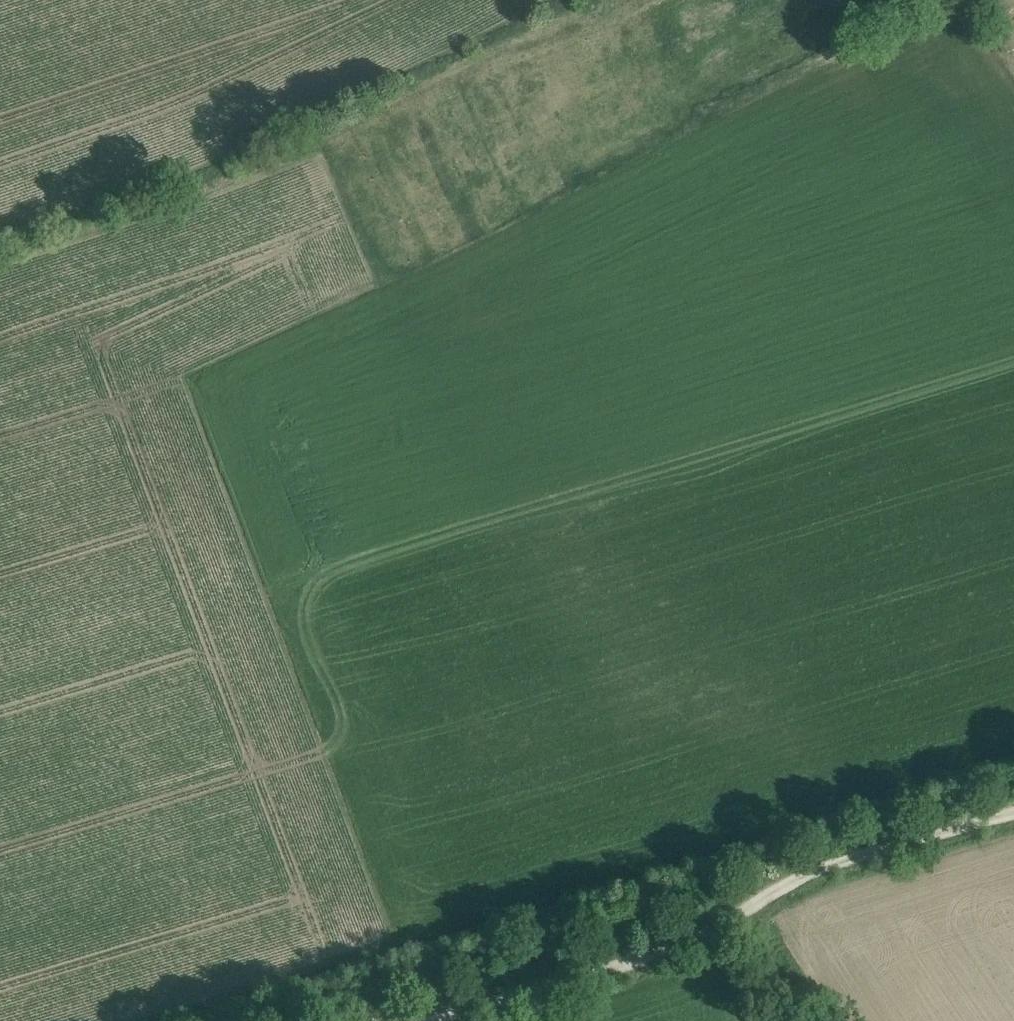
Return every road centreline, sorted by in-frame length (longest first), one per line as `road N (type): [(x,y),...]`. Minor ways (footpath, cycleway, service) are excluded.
road 1 (track): [(1013,809),(807,872),(690,942),(438,1020)]

